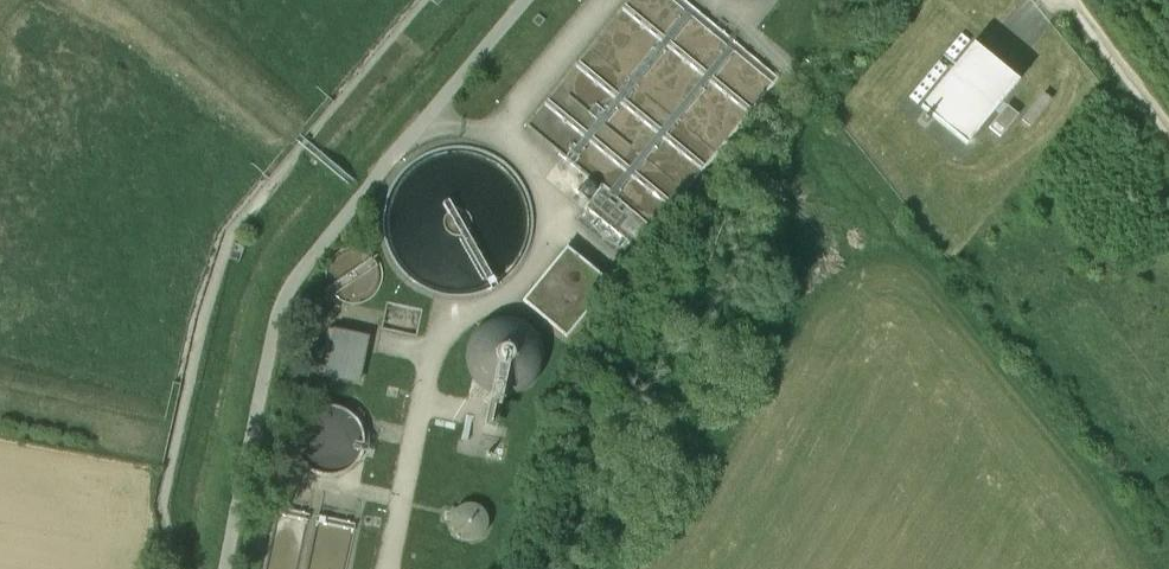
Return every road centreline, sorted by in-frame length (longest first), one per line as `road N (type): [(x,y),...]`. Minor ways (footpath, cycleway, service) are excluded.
road 1 (track): [(222,568),(290,283),(522,0)]
road 2 (track): [(1168,133),(1067,0)]

